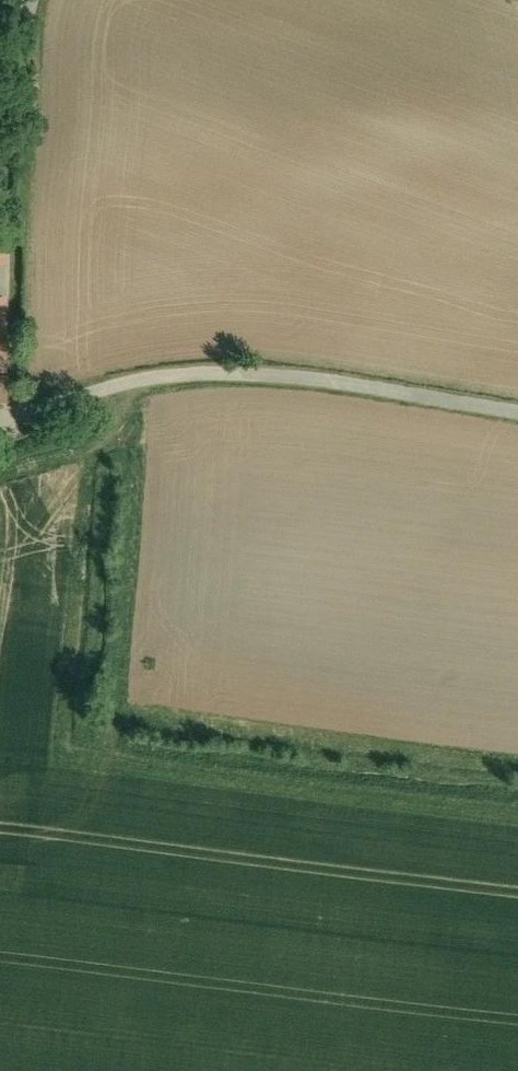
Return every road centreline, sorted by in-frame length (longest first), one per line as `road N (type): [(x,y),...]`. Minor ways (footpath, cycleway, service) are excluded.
road 1 (unclassified): [(517,413),(252,371),(151,377),(0,424)]

